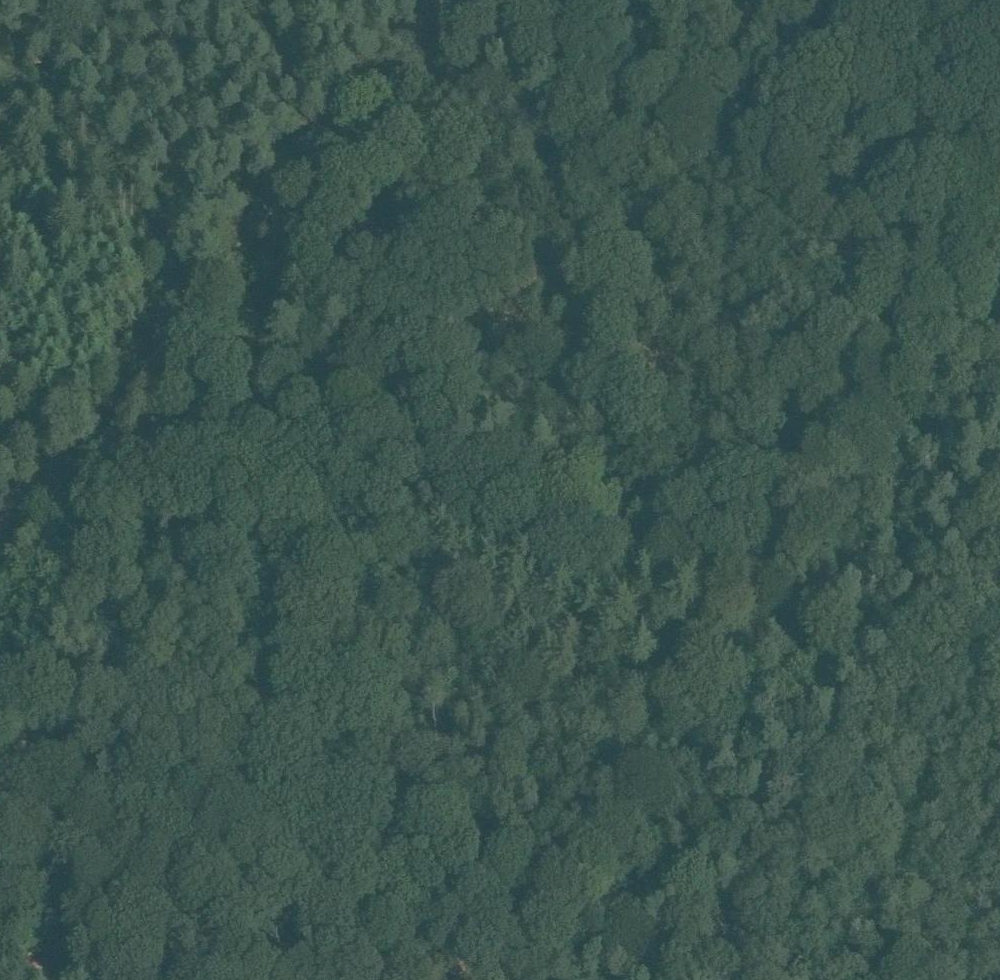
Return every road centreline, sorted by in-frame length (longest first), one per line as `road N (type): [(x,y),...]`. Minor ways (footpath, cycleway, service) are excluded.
road 1 (track): [(0,551),(433,0)]

